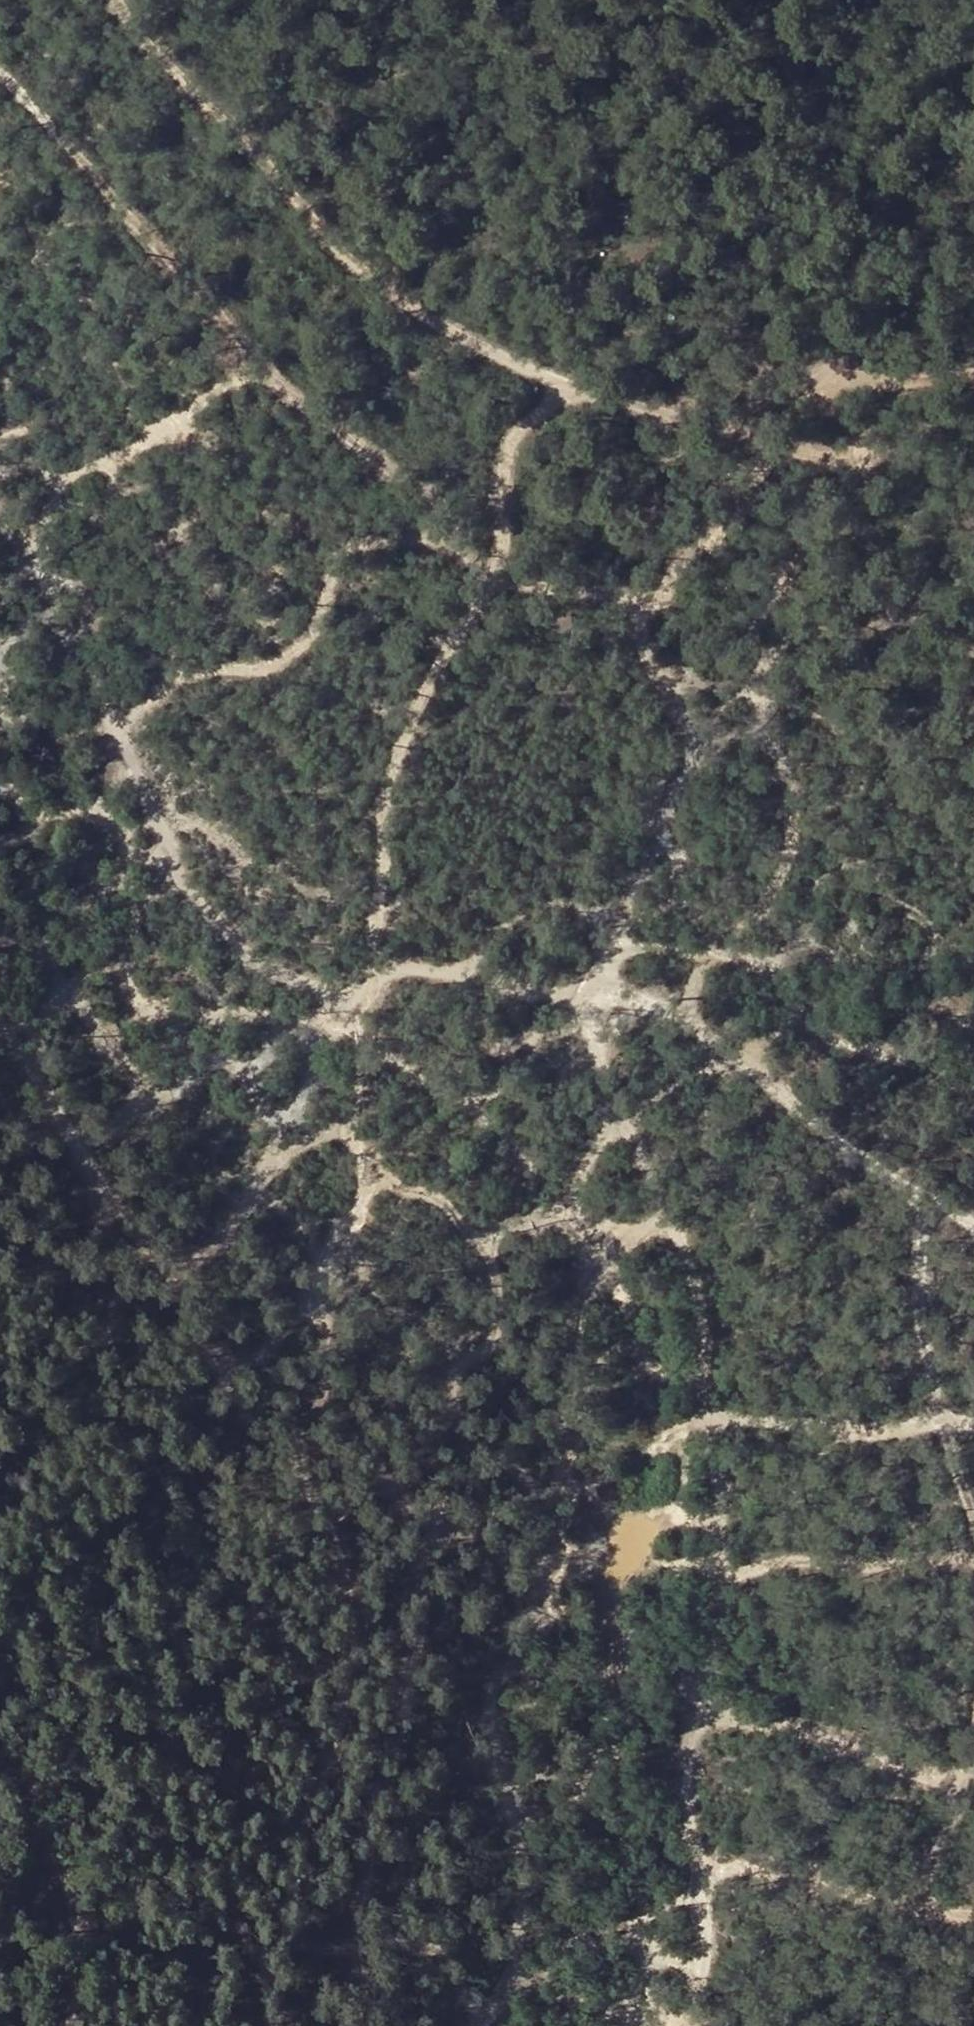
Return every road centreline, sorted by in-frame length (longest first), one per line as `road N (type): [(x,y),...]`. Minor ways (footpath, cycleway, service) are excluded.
road 1 (track): [(396,300),(577,393),(536,415),(502,448),(505,525),(492,579),(401,758),(380,846),(388,966),(575,996),(707,1310),(717,1524),(690,1746),(708,1874),(697,2025)]
road 2 (track): [(472,2025),(500,1973),(519,1888),(492,1735),(496,1668),(550,1509),(578,1277),(568,1238),(530,1187),(505,1127),(366,1039),(388,966)]
road 3 (track): [(271,2025),(284,1888),(345,1653),(337,1555),(0,1015)]
road 4 (track): [(763,445),(758,502),(665,573),(645,629),(690,733),(575,996),(674,1025),(929,1205),(973,1227)]
road 5 (track): [(0,74),(310,418),(432,500),(492,579),(653,607)]
road 6 (track): [(378,1000),(289,973),(232,940),(171,870),(101,696),(0,529)]
road 7 (track): [(577,393),(842,460),(860,452),(860,434),(818,392),(827,377),(847,370),(920,378),(973,369)]
road 8 (track): [(117,735),(157,687),(271,666),(311,634),(333,557),(362,539),(460,536)]
road 9 (track): [(115,0),(396,300)]
road 10 (track): [(690,733),(754,731),(784,758),(795,820),(785,881),(674,1025)]
road 11 (track): [(573,1205),(599,1145),(688,1077),(727,1062),(708,1103),(701,1209),(675,1233)]
road 12 (track): [(973,1028),(675,883),(672,845),(653,824)]
road 13 (track): [(366,1039),(366,1193),(354,1233),(242,1395)]
road 14 (track): [(675,1233),(620,1229),(573,1205),(474,1242),(451,1210),(407,1189),(365,1185)]
road 15 (track): [(264,367),(51,485),(40,544),(25,570)]
road 16 (track): [(0,1740),(71,1872),(79,1917),(71,2025)]
road 17 (track): [(0,1374),(86,1351),(108,1326),(110,1297),(90,1224),(108,1185)]
road 18 (track): [(361,1126),(301,1145),(272,1167),(228,1236),(169,1280)]
road 19 (track): [(0,1190),(31,1206),(52,1246),(50,1263),(0,1342)]
road 20 (track): [(0,847),(135,782)]

